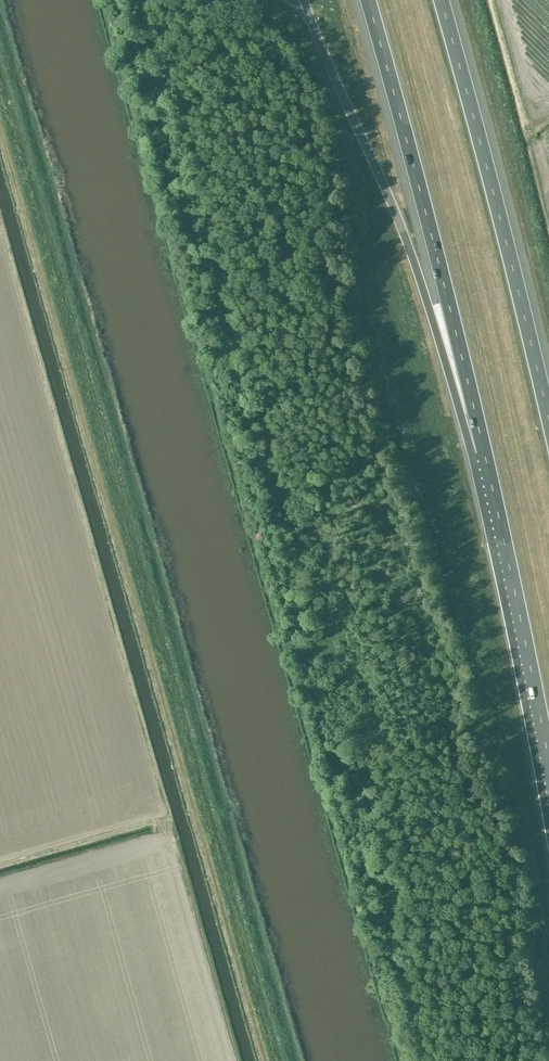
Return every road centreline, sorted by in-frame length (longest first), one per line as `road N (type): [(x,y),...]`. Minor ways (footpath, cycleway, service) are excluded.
road 1 (motorway): [(367,0),(486,463)]
road 2 (motorway): [(548,424),(440,0)]
road 3 (motorway): [(336,82),(406,240),(471,451),(486,463)]
road 4 (motorway): [(486,463),(548,767)]

